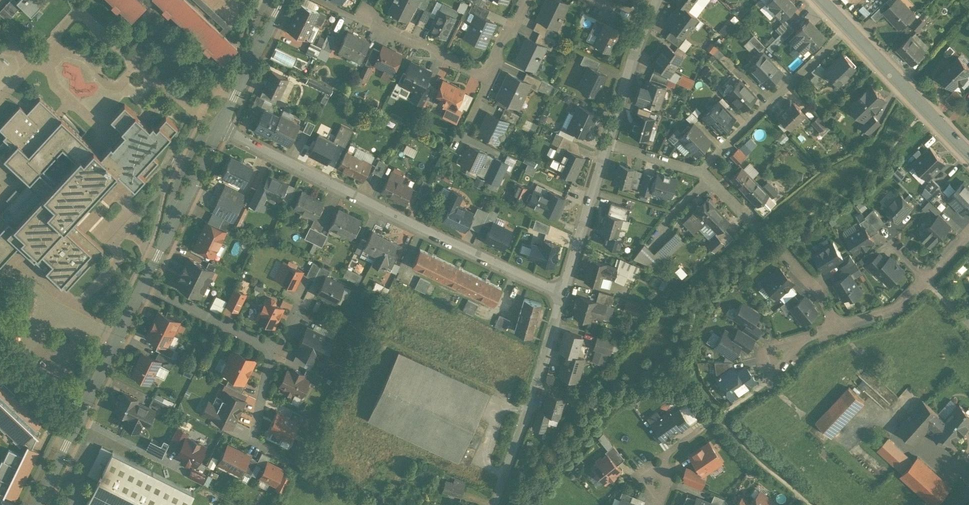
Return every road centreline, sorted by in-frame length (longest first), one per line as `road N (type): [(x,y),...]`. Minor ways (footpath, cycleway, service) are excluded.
road 1 (residential): [(564,293),(216,126)]
road 2 (tertiary): [(143,285),(35,504)]
road 3 (residential): [(564,293),(495,504)]
road 4 (residential): [(701,169),(843,321)]
road 5 (residential): [(846,26),(701,169)]
road 6 (tertiary): [(968,154),(846,26)]
road 7 (tertiary): [(216,126),(143,285)]
road 8 (residential): [(608,143),(564,293)]
road 9 (residential): [(491,77),(354,16)]
road 10 (residential): [(143,285),(274,351)]
road 11 (tertiary): [(279,0),(216,126)]
road 12 (residential): [(647,22),(608,143)]

